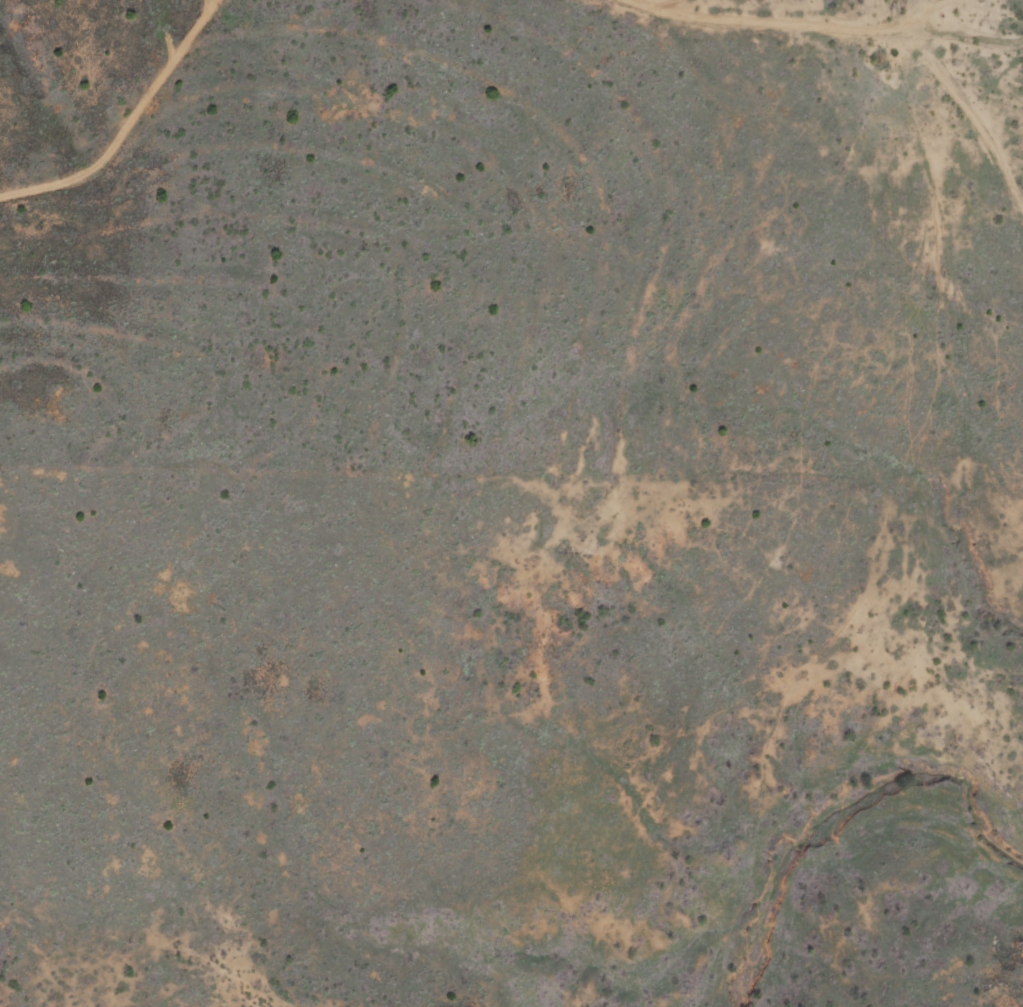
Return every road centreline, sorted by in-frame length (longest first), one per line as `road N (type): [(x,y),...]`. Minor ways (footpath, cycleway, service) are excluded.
road 1 (residential): [(1022,9),(805,35),(661,20),(587,0)]
road 2 (residential): [(212,0),(147,92),(127,144),(75,180),(0,203)]

